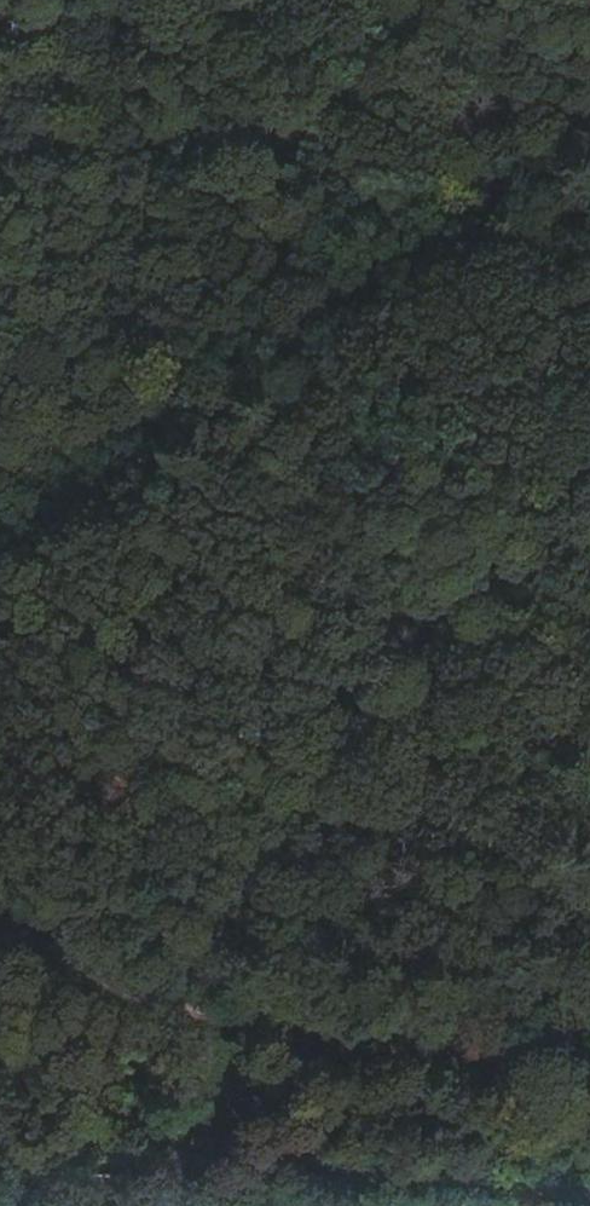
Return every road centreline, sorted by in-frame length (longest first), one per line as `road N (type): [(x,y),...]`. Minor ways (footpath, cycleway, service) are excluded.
road 1 (track): [(589,143),(0,580)]
road 2 (track): [(0,918),(172,1004),(301,1041),(423,1046),(589,1030)]

